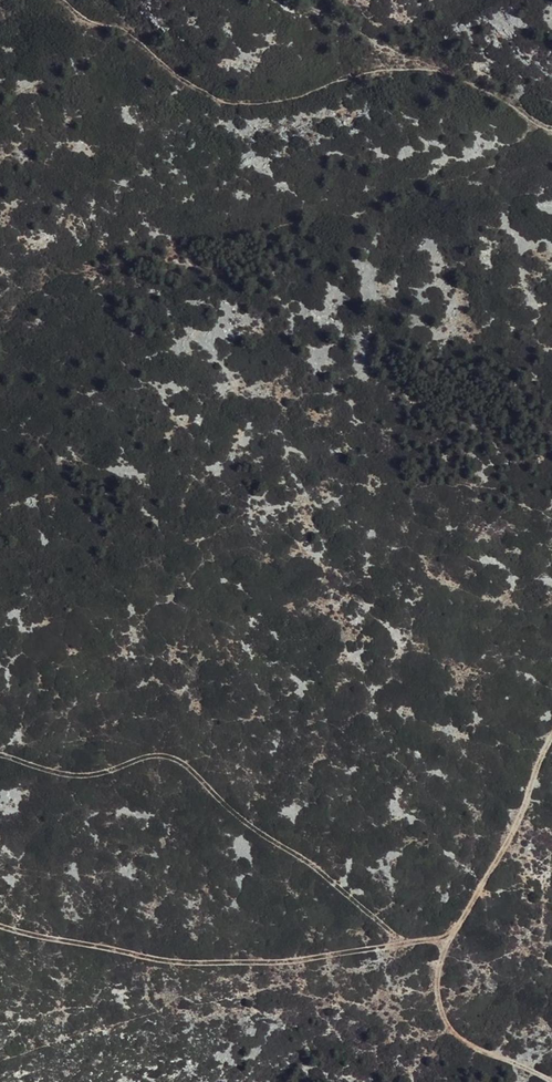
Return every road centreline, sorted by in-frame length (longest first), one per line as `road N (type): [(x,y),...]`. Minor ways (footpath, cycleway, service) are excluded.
road 1 (track): [(63,0),(212,90),(261,99),(325,91),(371,70),(419,67),(458,75),(551,125)]
road 2 (track): [(407,944),(315,865),(249,826),(184,765),(157,754),(82,775),(0,755)]
road 3 (track): [(0,925),(210,962),(451,943)]
road 4 (track): [(551,745),(529,810),(454,936),(441,993),(450,1024),(469,1044),(551,1078)]

